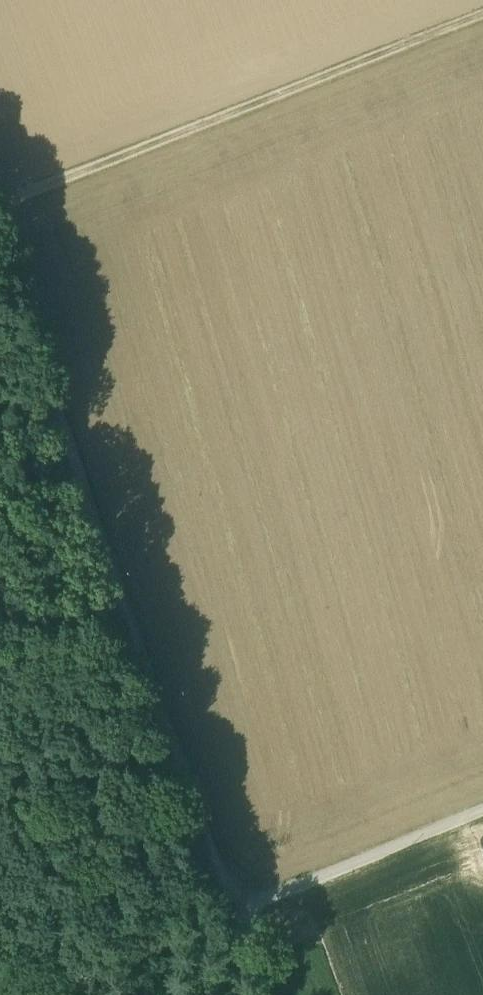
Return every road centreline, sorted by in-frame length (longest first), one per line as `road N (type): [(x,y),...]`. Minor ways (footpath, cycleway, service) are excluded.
road 1 (track): [(236,915),(0,245)]
road 2 (track): [(482,15),(0,207)]
road 3 (track): [(482,813),(236,915)]
road 4 (track): [(40,994),(236,915)]

